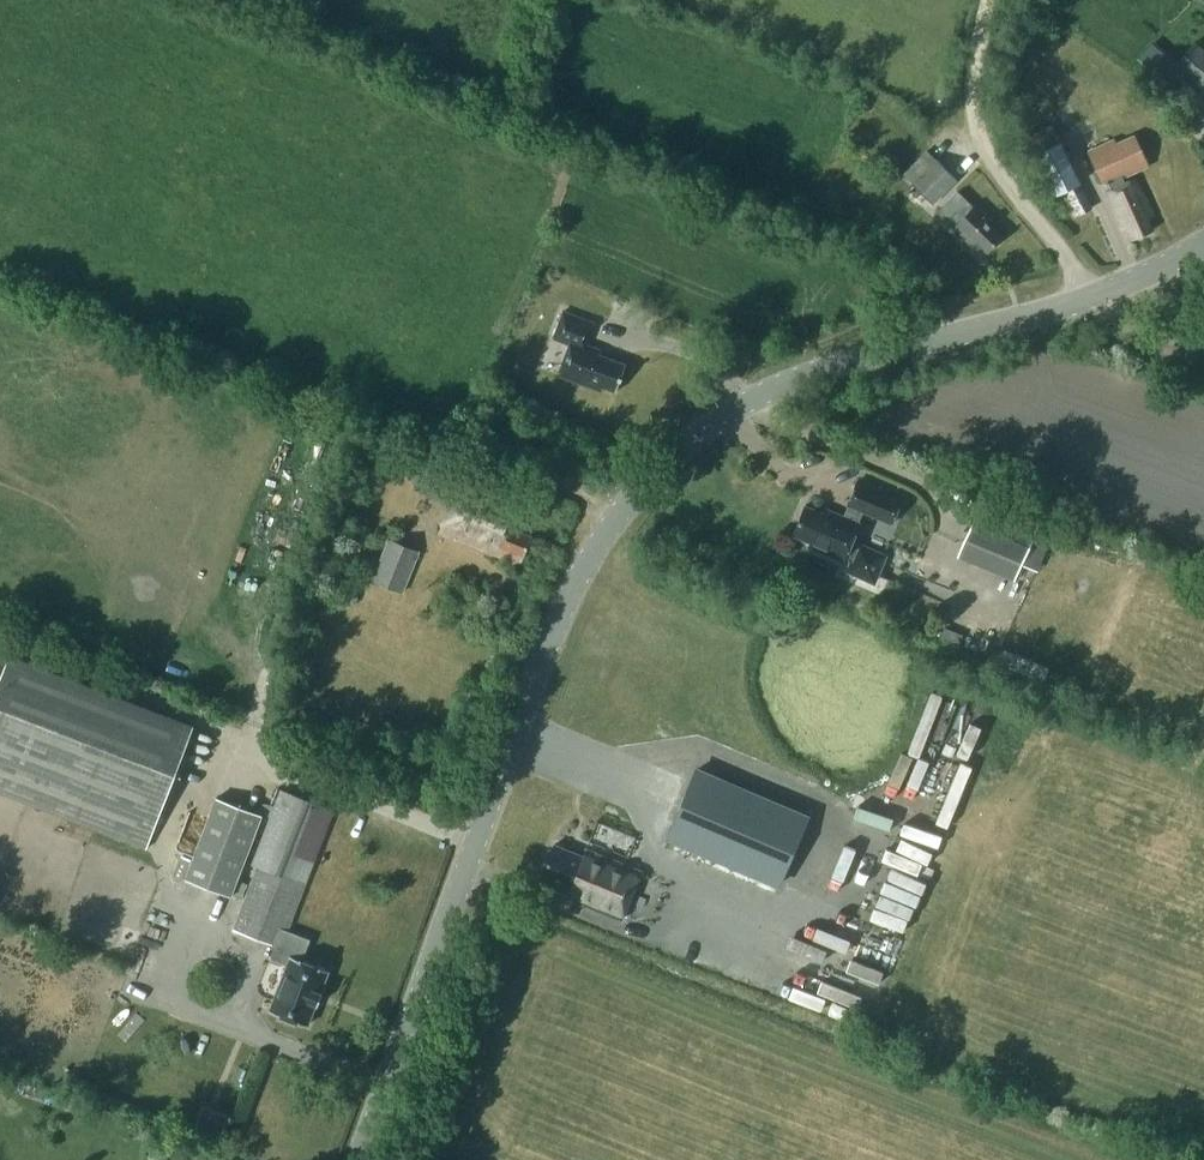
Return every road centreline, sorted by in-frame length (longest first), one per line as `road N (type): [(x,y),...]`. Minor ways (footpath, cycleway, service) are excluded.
road 1 (tertiary): [(1095,295),(765,392),(685,444),(634,499),(561,614),(362,1159)]
road 2 (track): [(1095,295),(1013,195),(982,141),(972,86),(988,0)]
road 3 (tertiary): [(1095,295),(1203,243)]

